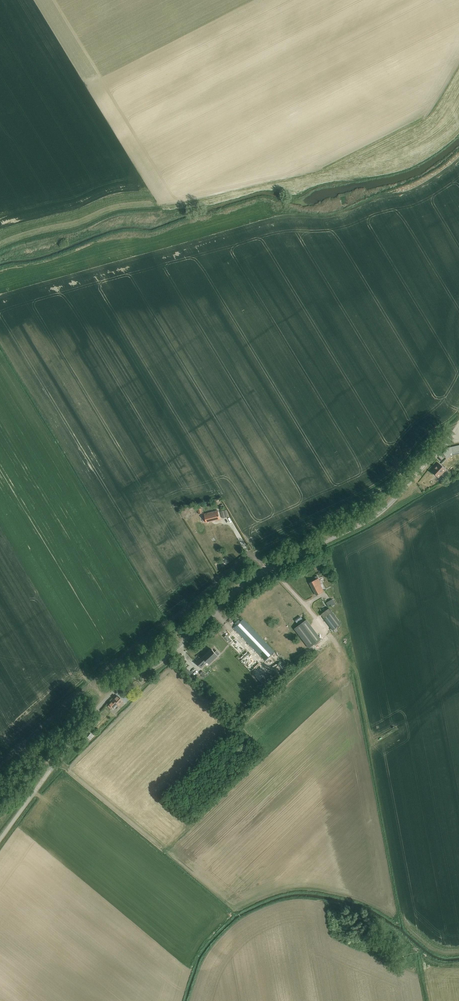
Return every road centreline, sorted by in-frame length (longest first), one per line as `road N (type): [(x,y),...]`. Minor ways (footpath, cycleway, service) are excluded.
road 1 (unclassified): [(0,841),(105,700),(270,570),(383,510),(453,436)]
road 2 (track): [(179,611),(270,540),(390,483),(408,482)]
road 3 (track): [(17,747),(179,611)]

